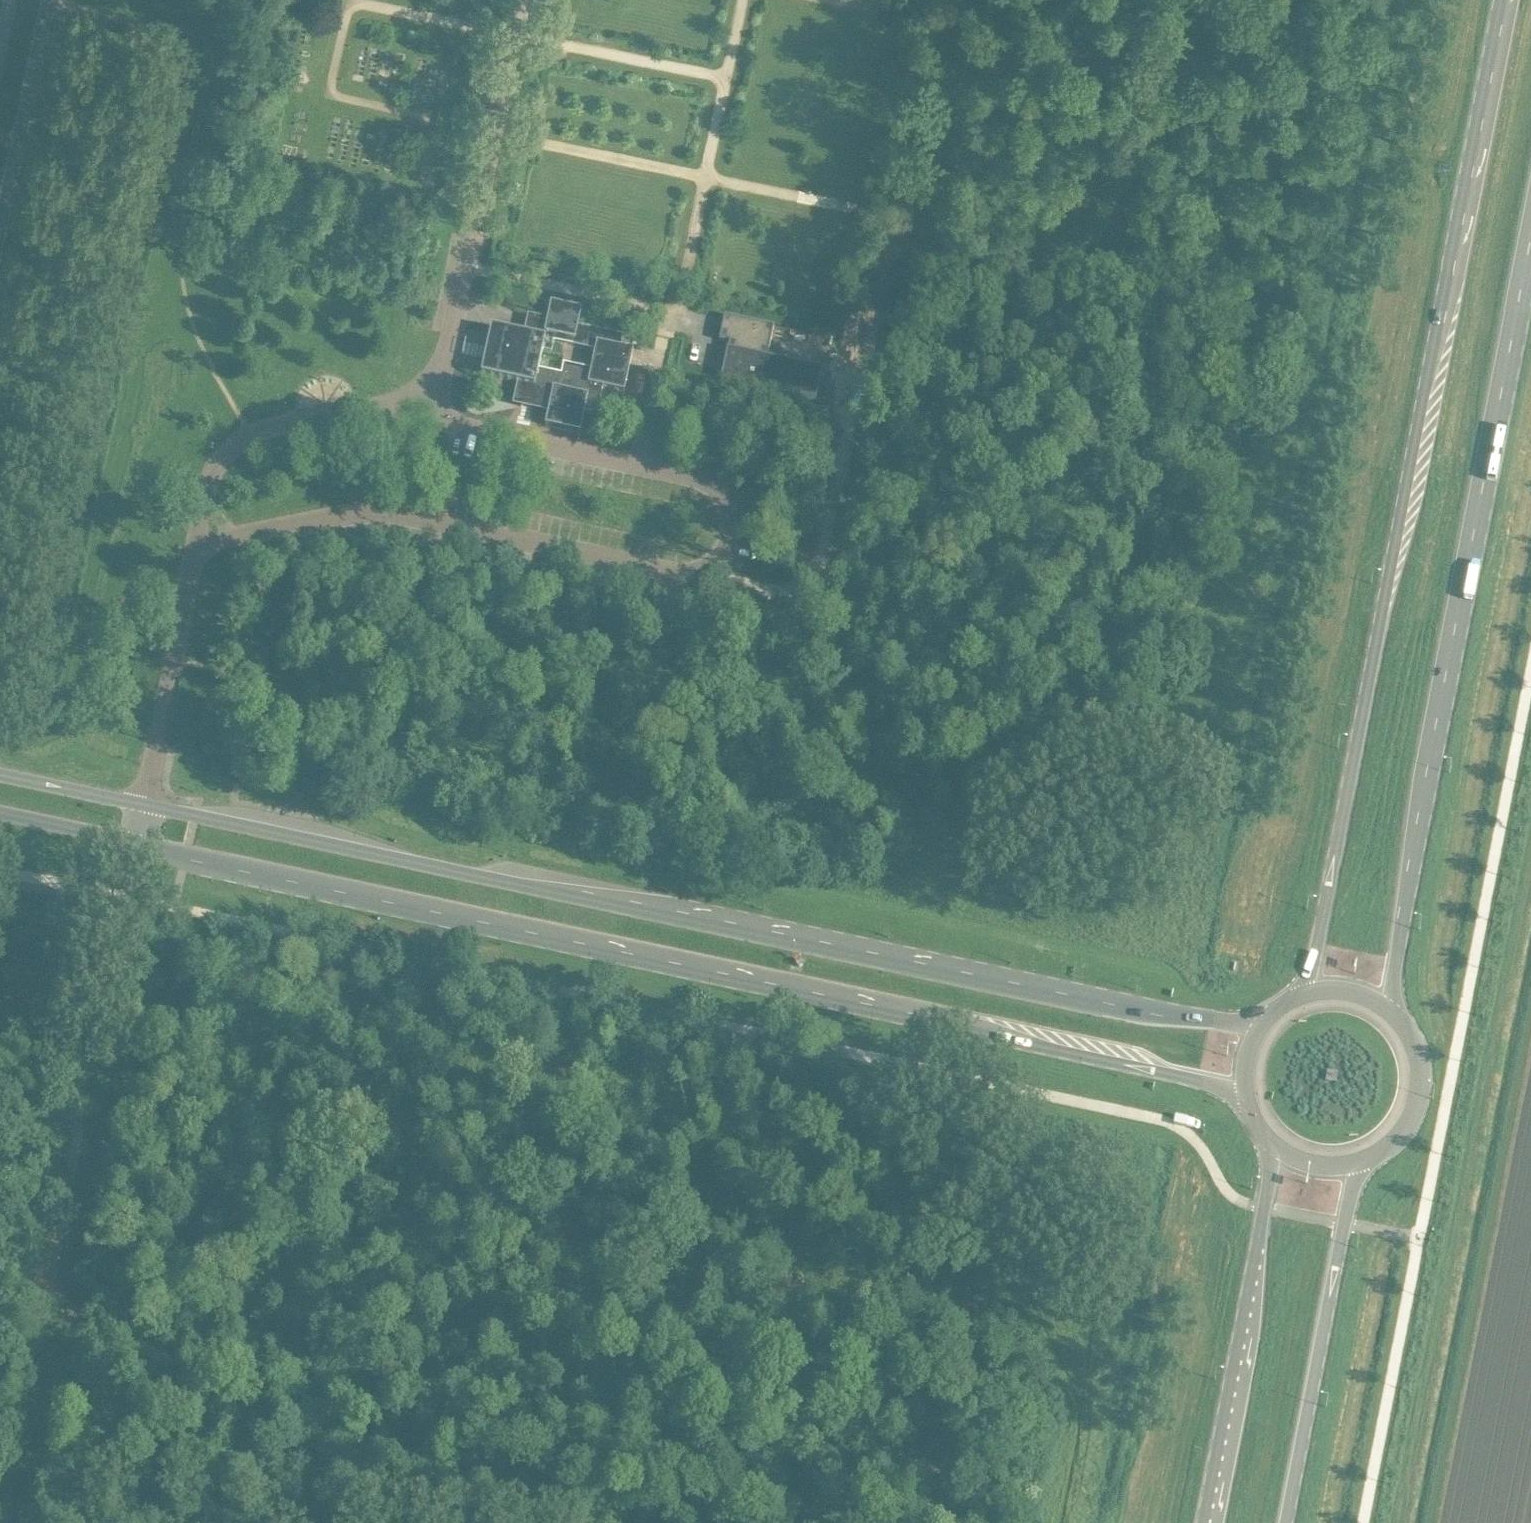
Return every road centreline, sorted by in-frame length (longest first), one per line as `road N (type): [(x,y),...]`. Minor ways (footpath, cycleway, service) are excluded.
road 1 (secondary): [(131,844),(1246,1092)]
road 2 (secondary): [(1258,1032),(141,804)]
road 3 (primary): [(1504,0),(1310,994)]
road 4 (primary): [(1387,1010),(1530,270)]
road 5 (unclassified): [(141,804),(216,477),(229,453),(412,408),(441,380),(470,241)]
road 6 (primary): [(1275,1143),(1202,1522)]
road 7 (primary): [(1288,1522),(1357,1162)]
road 8 (secondary): [(0,224),(48,0)]
road 9 (primary): [(1357,1162),(1388,1144),(1418,1092),(1407,1035),(1387,1010)]
road 10 (secondary): [(141,804),(0,773)]
road 11 (secondary): [(0,814),(131,844)]

